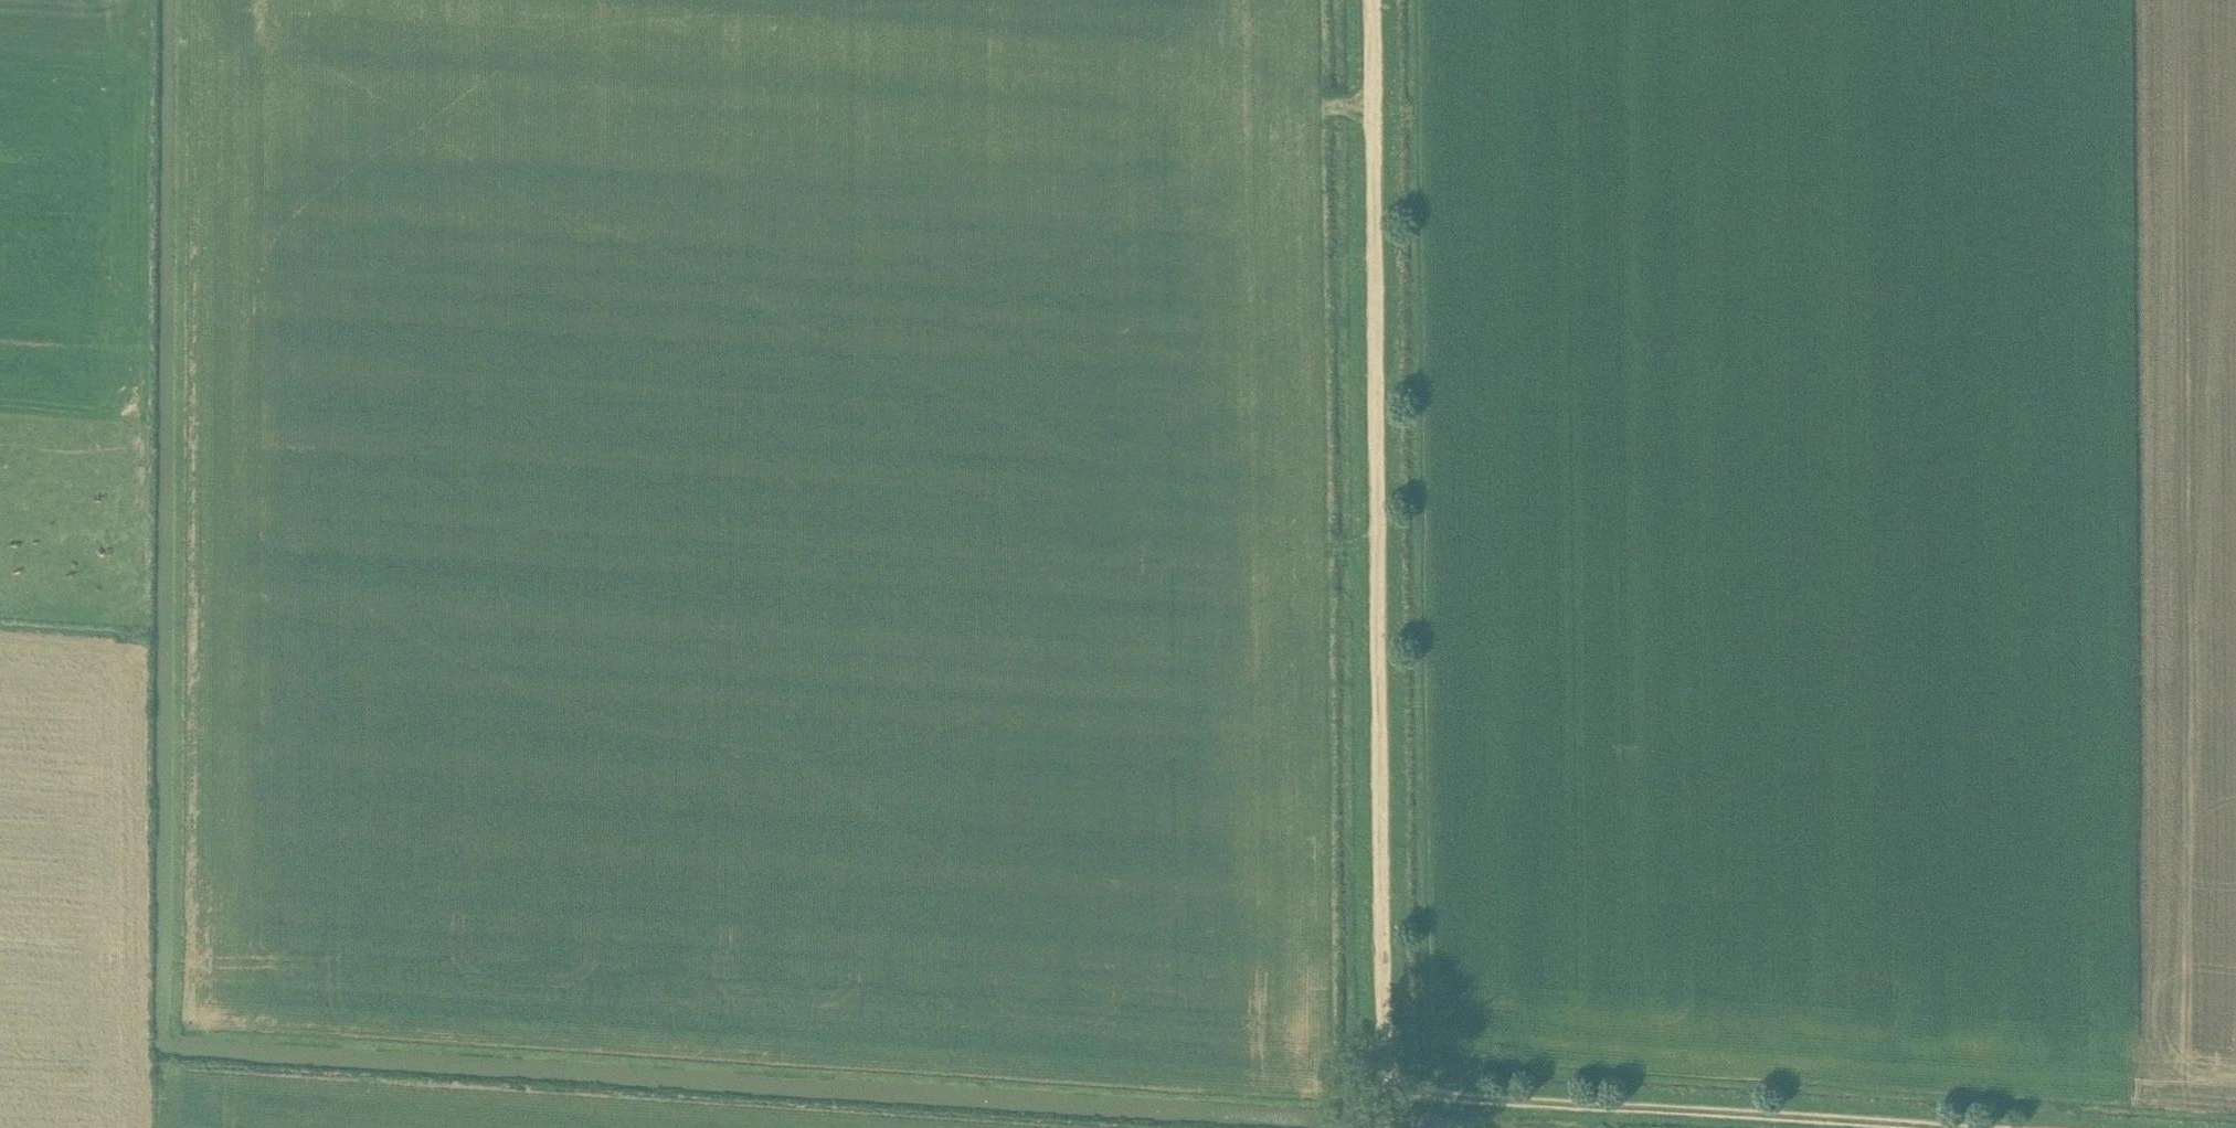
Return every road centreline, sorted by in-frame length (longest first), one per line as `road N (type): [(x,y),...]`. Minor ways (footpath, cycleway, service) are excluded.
road 1 (track): [(1369,0),(1387,1094)]
road 2 (track): [(1387,1094),(1996,1127)]

